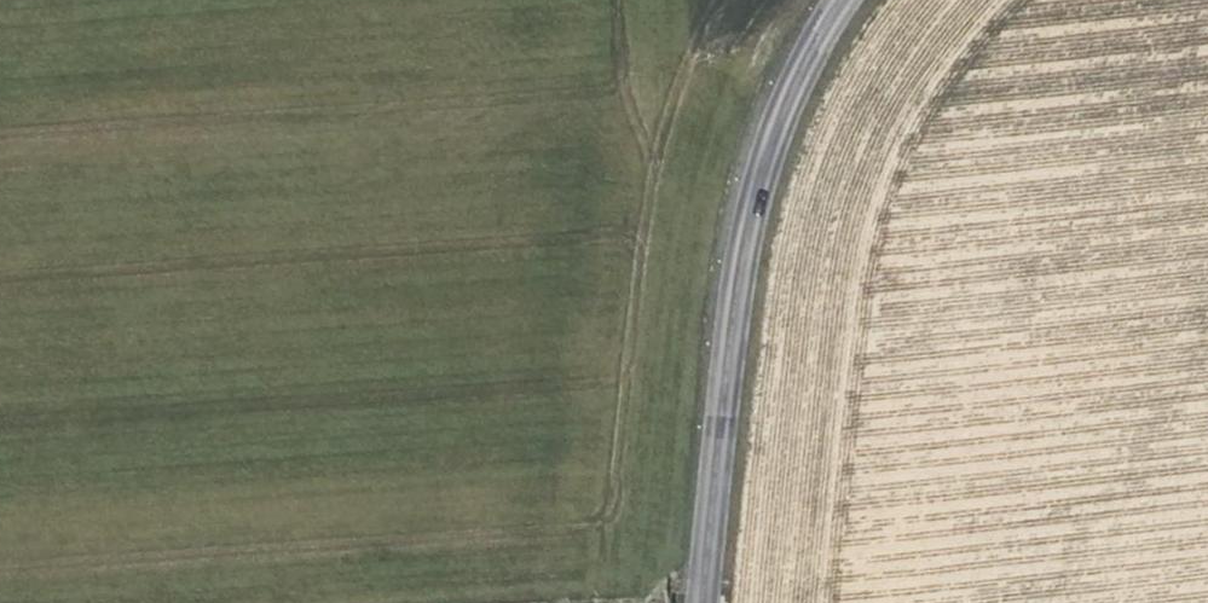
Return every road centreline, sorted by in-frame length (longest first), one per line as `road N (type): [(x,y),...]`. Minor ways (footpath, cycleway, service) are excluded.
road 1 (tertiary): [(697,602),(725,342),(764,128),(830,0)]

